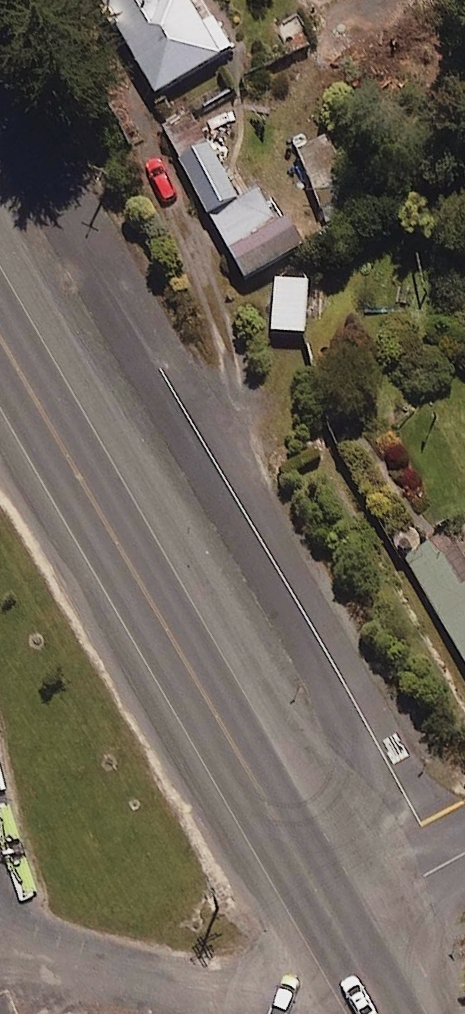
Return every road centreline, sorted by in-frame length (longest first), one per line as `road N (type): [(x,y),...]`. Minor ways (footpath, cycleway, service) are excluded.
road 1 (residential): [(0,92),(444,864)]
road 2 (primary): [(334,925),(0,335)]
road 3 (residential): [(444,864),(334,925)]

